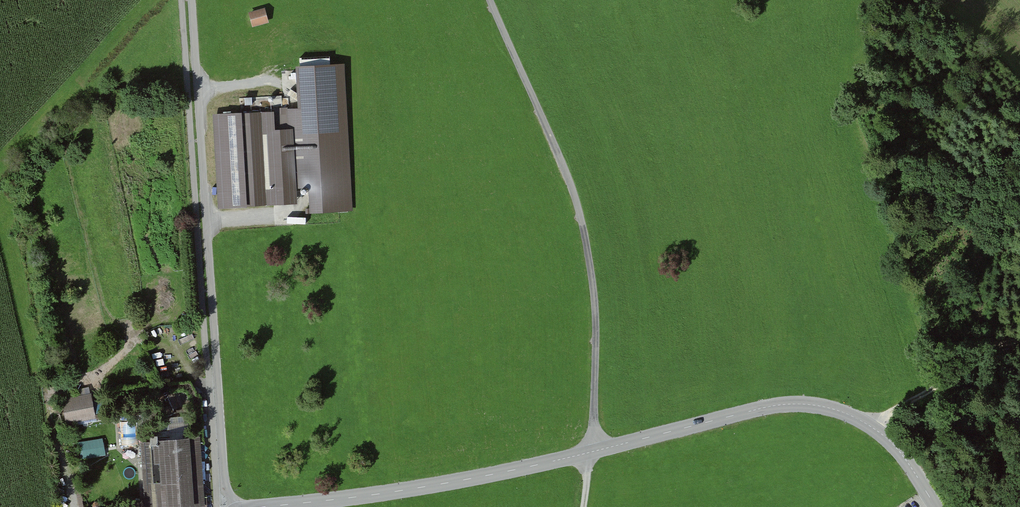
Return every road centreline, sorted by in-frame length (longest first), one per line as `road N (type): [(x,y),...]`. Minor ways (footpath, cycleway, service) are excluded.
road 1 (unclassified): [(192,0),(224,483),(233,506)]
road 2 (unclassified): [(591,452),(596,335),(585,225),(491,0)]
road 3 (tertiary): [(591,452),(768,408),(821,406),(899,449),(938,506)]
road 4 (tertiary): [(262,506),(591,452)]

